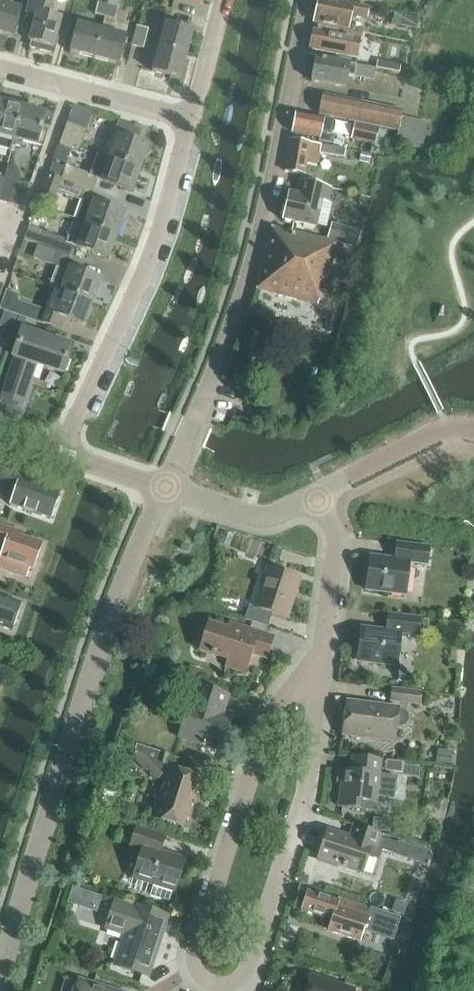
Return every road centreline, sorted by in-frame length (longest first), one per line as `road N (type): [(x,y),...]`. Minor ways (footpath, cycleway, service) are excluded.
road 1 (residential): [(325,635),(276,699),(195,954),(200,975),(216,985),(247,970),(314,762)]
road 2 (residential): [(0,975),(83,702),(166,487)]
road 3 (residential): [(166,487),(247,292),(308,0)]
road 4 (residential): [(61,450),(161,230),(188,118)]
road 5 (residential): [(188,118),(0,67)]
road 6 (residential): [(473,431),(438,431),(317,495)]
road 7 (residential): [(317,495),(263,518),(166,487)]
road 8 (residential): [(325,635),(338,539),(317,495)]
road 9 (residential): [(314,762),(325,635)]
road 10 (residential): [(188,118),(218,0)]

